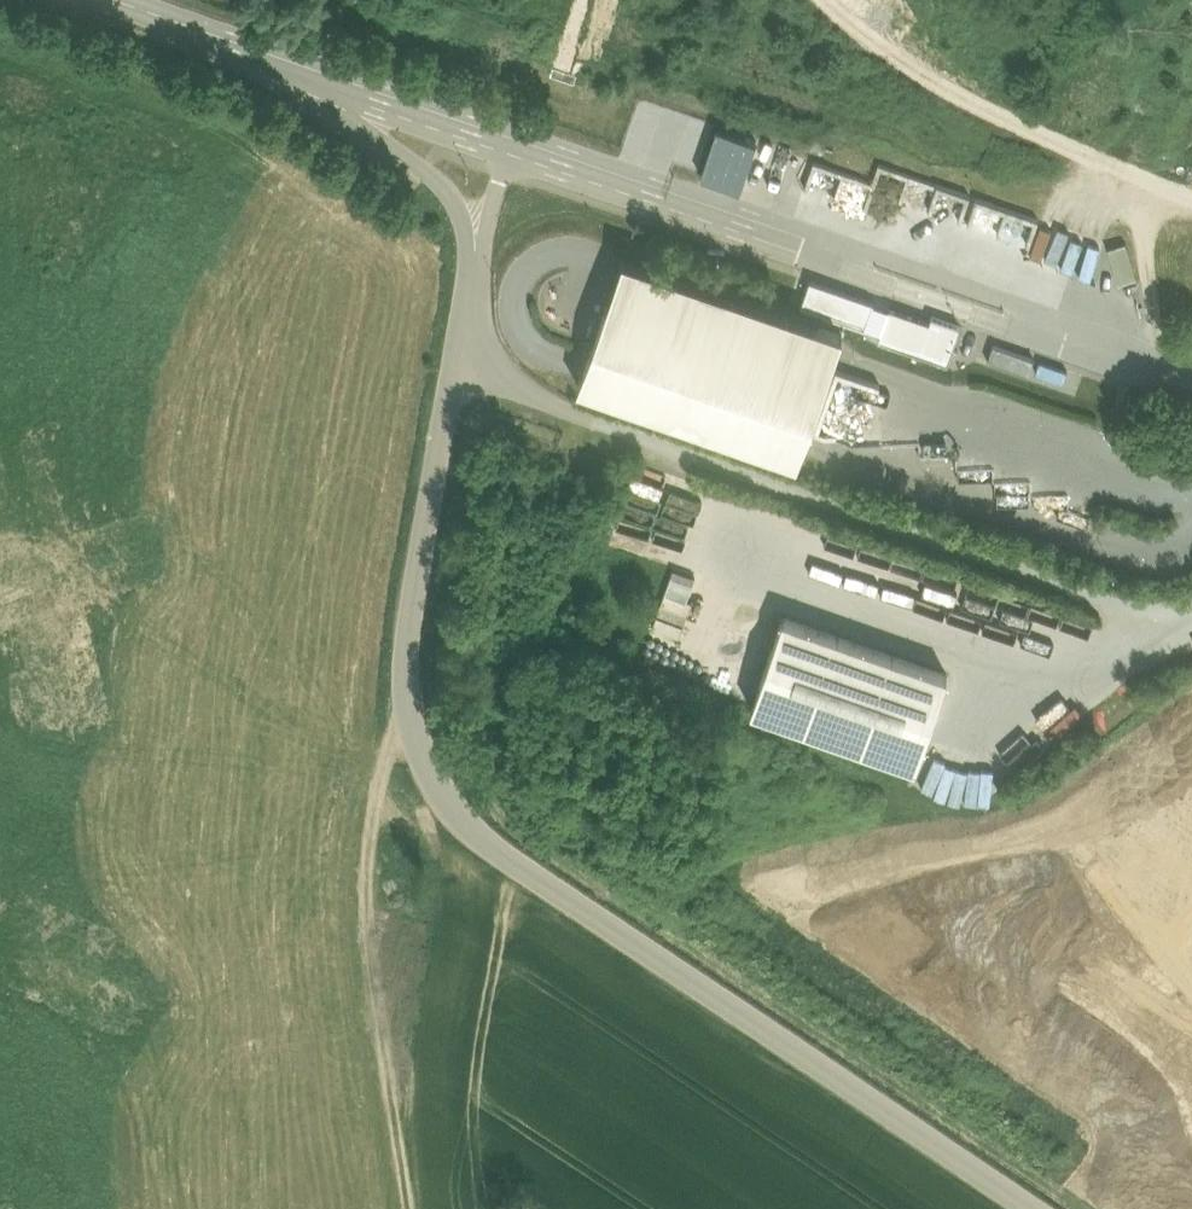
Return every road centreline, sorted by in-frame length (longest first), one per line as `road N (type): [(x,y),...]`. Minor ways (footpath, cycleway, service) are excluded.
road 1 (unclassified): [(475,266),(407,642),(411,718),(442,792),(483,839),(1033,1208)]
road 2 (track): [(411,718),(383,766),(367,947),(409,1208)]
road 3 (unclassified): [(275,54),(436,178),(455,198),(475,266)]
road 4 (unclassified): [(275,54),(515,138)]
road 5 (unclassified): [(118,0),(275,54)]
road 6 (unclassified): [(475,266),(515,138)]

